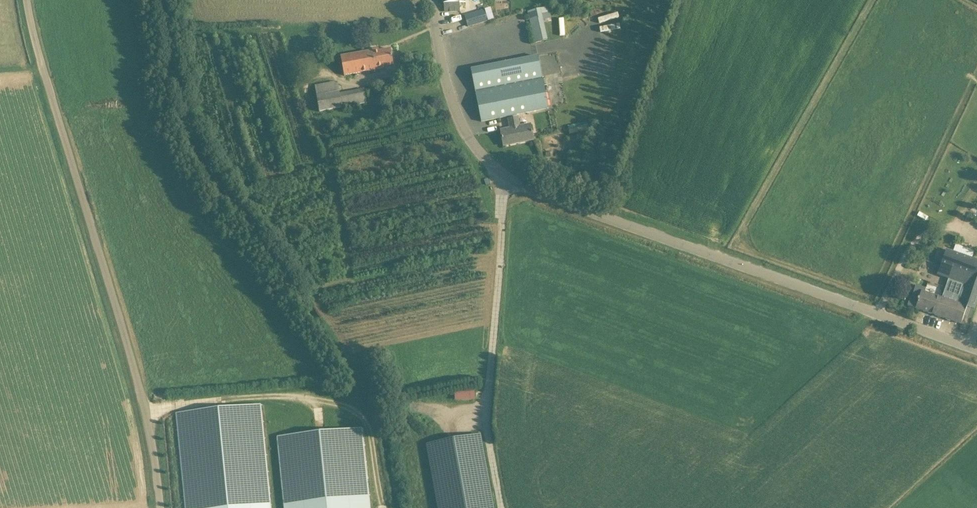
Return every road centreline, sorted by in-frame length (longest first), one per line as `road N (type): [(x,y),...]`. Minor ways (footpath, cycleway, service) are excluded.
road 1 (unclassified): [(161,507),(142,394),(27,0)]
road 2 (unclassified): [(976,350),(562,205),(502,173)]
road 3 (unclassified): [(502,507),(487,420),(502,173)]
road 4 (unclassified): [(502,173),(472,146),(449,106),(433,0)]

